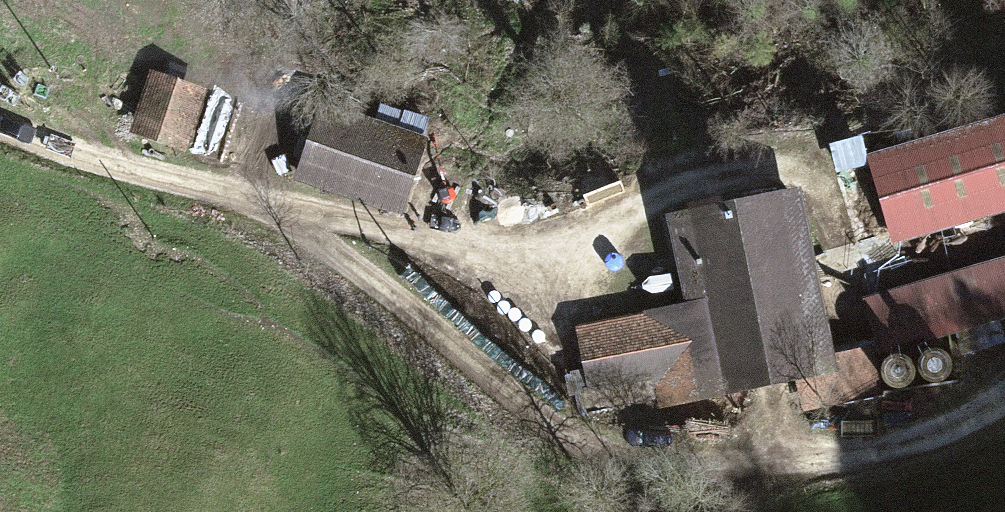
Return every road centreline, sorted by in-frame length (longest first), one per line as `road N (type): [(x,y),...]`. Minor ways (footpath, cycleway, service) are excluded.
road 1 (track): [(0,125),(107,162),(260,201),(550,425),(621,459),(710,469),(864,453),(925,438),(1004,397)]
road 2 (track): [(260,201),(473,252),(523,254),(587,237),(715,179),(756,171),(833,184)]

